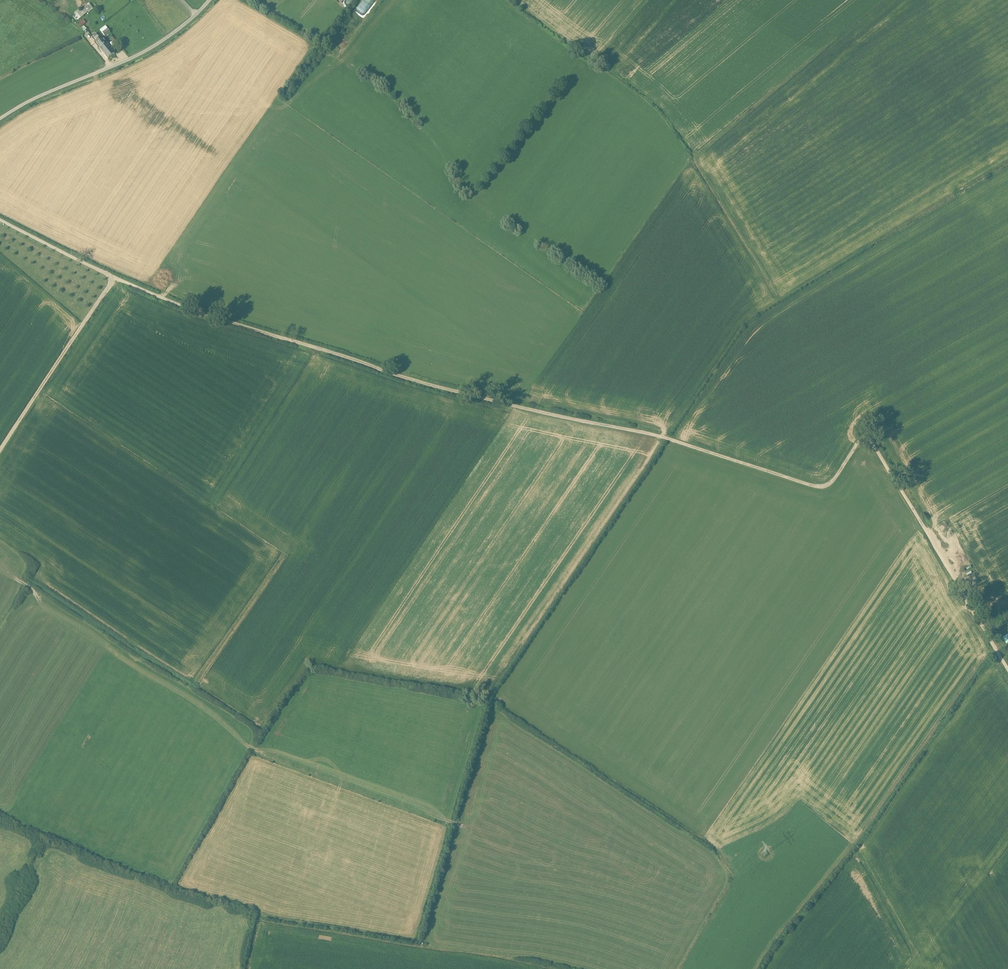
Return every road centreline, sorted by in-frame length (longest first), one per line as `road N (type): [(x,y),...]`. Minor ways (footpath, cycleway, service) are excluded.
road 1 (unclassified): [(1007,668),(871,440),(858,445),(833,482),(811,485),(667,438),(442,388),(211,316),(0,220)]
road 2 (residential): [(0,117),(58,84),(147,50),(209,0)]
road 3 (track): [(1007,845),(911,968)]

